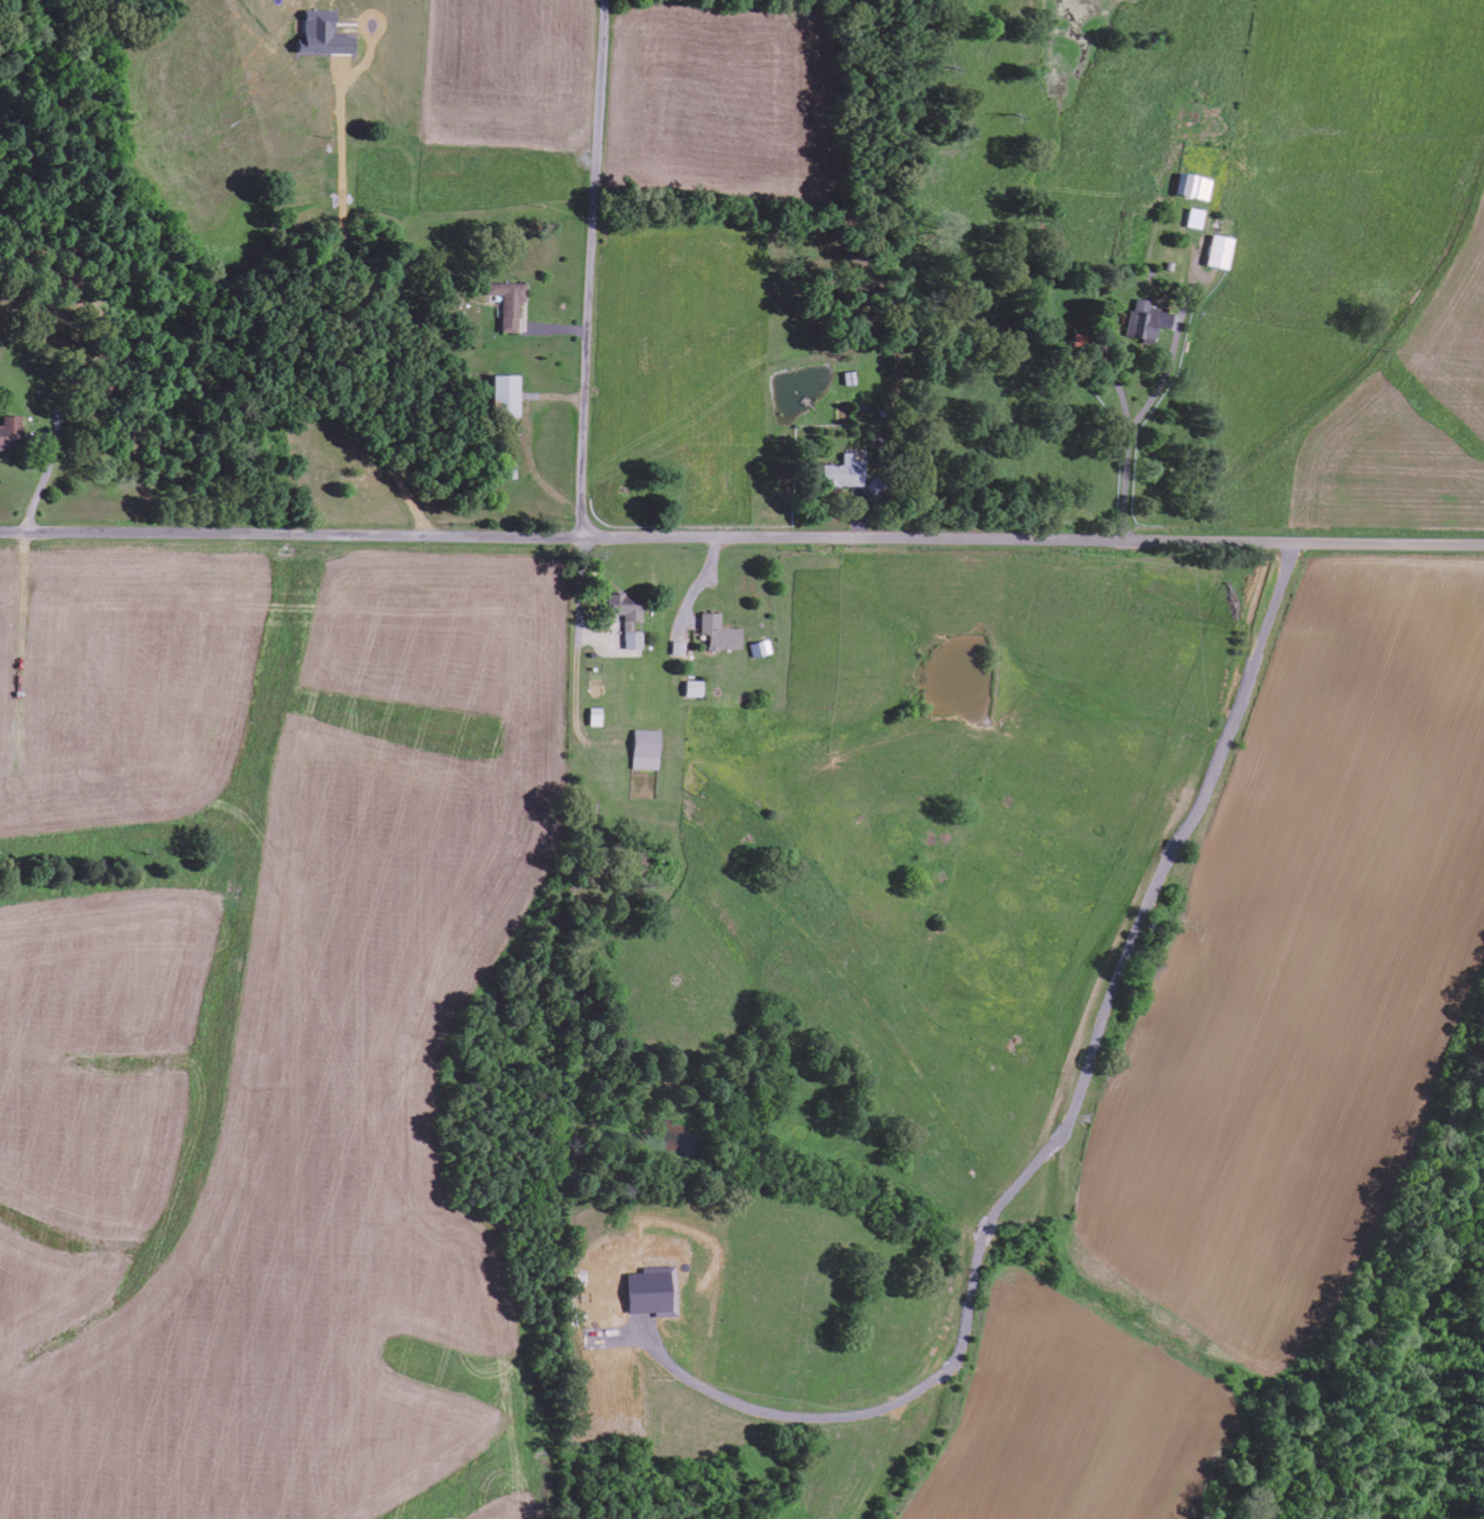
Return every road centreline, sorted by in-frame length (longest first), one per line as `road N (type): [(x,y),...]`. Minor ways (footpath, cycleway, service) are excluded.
road 1 (residential): [(1483,546),(0,532)]
road 2 (residential): [(581,539),(607,0)]

